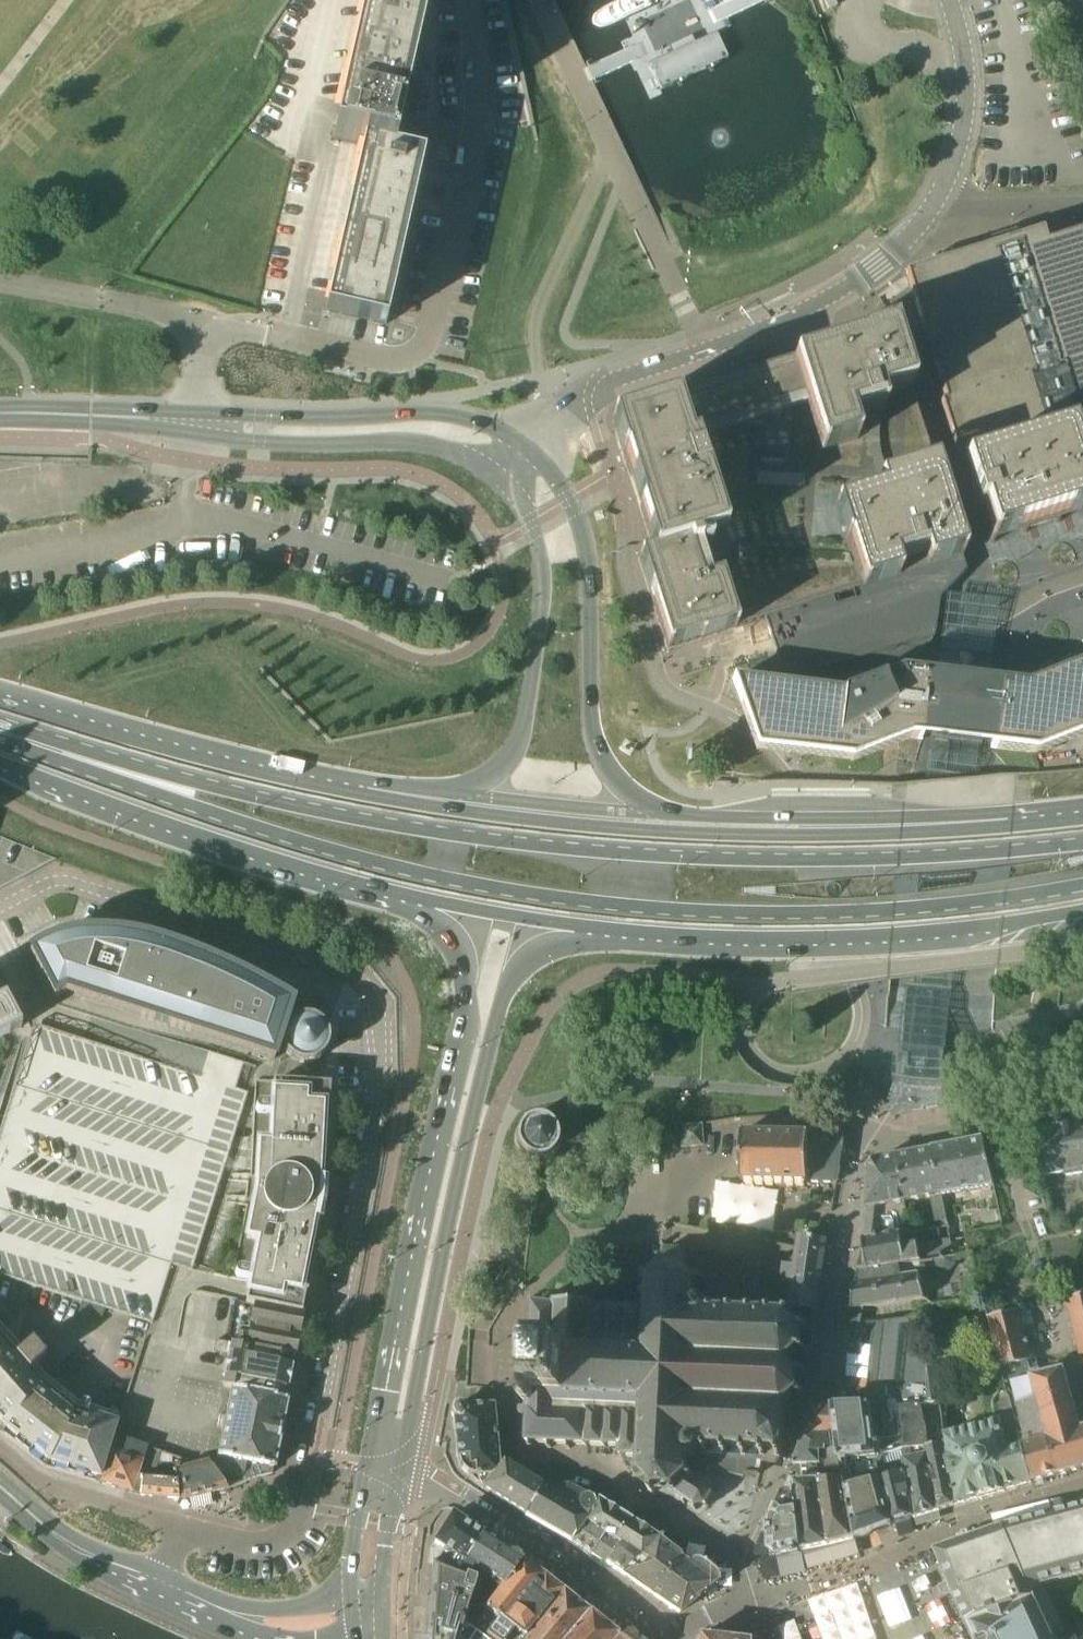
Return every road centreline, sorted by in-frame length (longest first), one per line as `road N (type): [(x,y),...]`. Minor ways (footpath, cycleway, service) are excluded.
road 1 (primary): [(140,778),(390,864),(621,905),(872,911),(1082,884)]
road 2 (primary): [(1082,843),(849,861),(647,857),(494,842),(140,778)]
road 3 (unclassified): [(315,1457),(373,1101),(368,990),(343,970),(82,884),(53,883),(0,910)]
road 4 (residential): [(1082,1098),(874,1146),(856,1166),(817,1382),(755,1525),(746,1566)]
road 5 (secondary): [(401,1470),(505,996),(532,958),(607,932)]
road 6 (secondary): [(404,895),(447,930),(465,993),(368,1465)]
road 7 (residential): [(288,340),(385,361),(419,357),(432,332),(479,115),(473,0)]
road 8 (secondary): [(607,932),(809,942),(1082,911)]
road 9 (secondary): [(679,833),(632,799),(602,756),(589,542),(569,498),(520,444)]
road 10 (secondary): [(420,804),(0,693)]
road 11 (secondary): [(0,763),(270,858),(404,895)]
road 12 (unclassified): [(580,394),(713,348),(842,287),(900,246),(937,202)]
road 13 (secondary): [(495,473),(531,521),(541,558),(527,717),(517,749),(494,777),(420,804)]
road 14 (secondary): [(1082,814),(865,834),(679,833)]
road 15 (residential): [(499,1358),(501,1428),(516,1454),(595,1472),(746,1566)]
road 16 (residential): [(754,1600),(1082,1492)]
road 17 (secondary): [(520,444),(454,415),(193,422)]
road 18 (residential): [(674,1635),(433,1478),(401,1470)]
road 19 (secondary): [(193,422),(254,443),(430,444),(495,473)]
road 20 (unclassified): [(580,394),(541,370),(533,318),(610,154)]
road 21 (secondary): [(679,833),(420,804)]
road 22 (unclassified): [(937,202),(965,109),(951,0)]
road 23 (secondary): [(404,895),(607,932)]
road 24 (secondary): [(349,1593),(243,1609),(157,1593)]
road 25 (secondary): [(0,415),(193,422)]
road 26 (secondary): [(0,1488),(87,1558),(157,1593)]
road 27 (residential): [(315,1457),(303,1510),(283,1536),(254,1544),(185,1527)]
road 28 (secondary): [(361,1638),(376,1619),(401,1470)]
road 29 (primary): [(140,778),(0,732)]
road 30 (unclassified): [(937,202),(1082,203)]
road 31 (secondary): [(368,1465),(349,1593)]
road 32 (residential): [(185,1527),(65,1491)]

